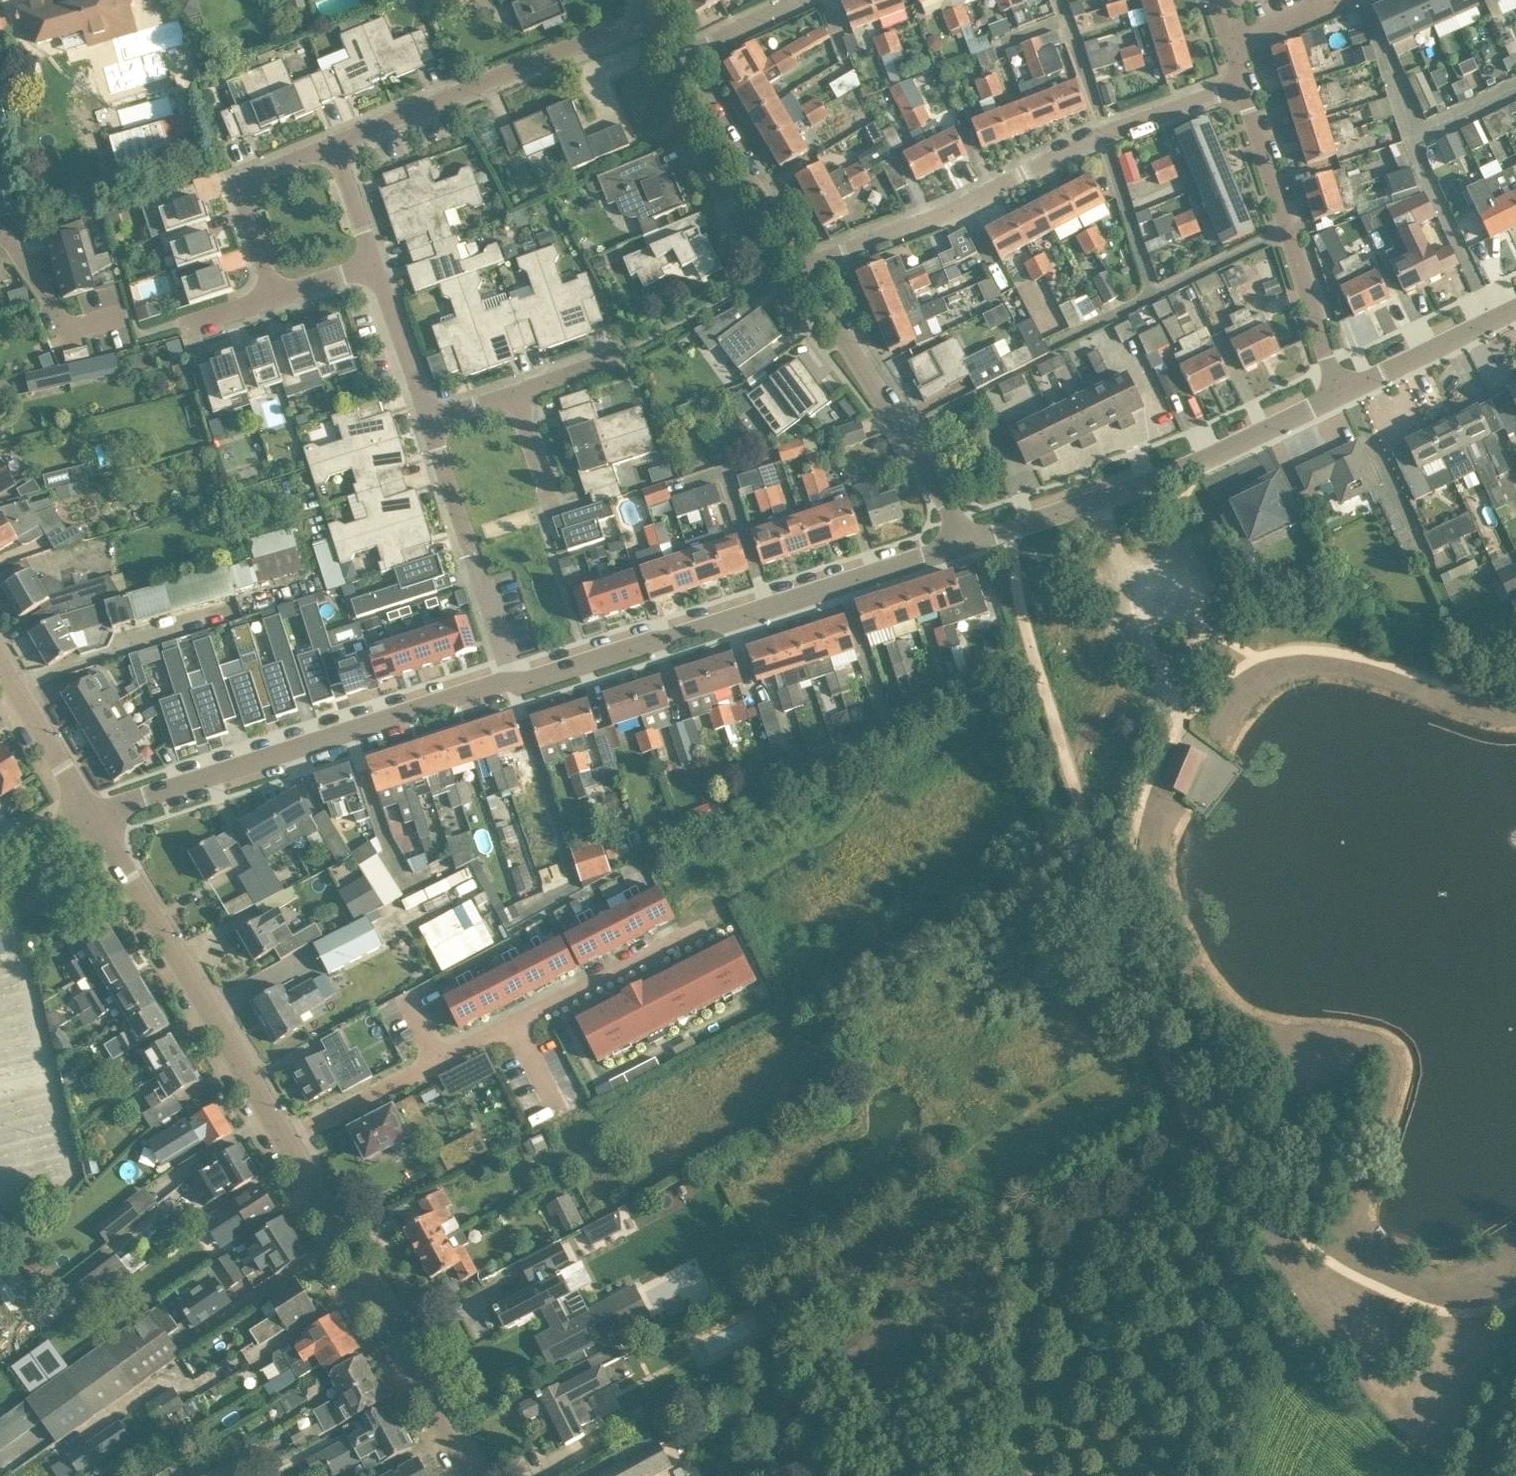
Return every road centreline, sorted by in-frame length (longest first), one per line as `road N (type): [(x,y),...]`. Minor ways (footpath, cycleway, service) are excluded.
road 1 (residential): [(801,261),(1246,91)]
road 2 (unclassified): [(510,676),(527,682),(958,541)]
road 3 (unclassified): [(99,820),(510,676)]
road 4 (unclassified): [(958,541),(1172,473),(1341,393)]
road 5 (unclassified): [(472,1475),(284,1137)]
road 6 (unclassified): [(284,1137),(99,820)]
road 7 (residential): [(337,145),(660,17)]
road 8 (residential): [(958,541),(926,463),(801,261)]
road 9 (residential): [(1341,393),(1246,91)]
road 10 (residential): [(510,676),(427,419)]
road 11 (residential): [(516,1022),(284,1137)]
road 12 (residential): [(801,261),(684,53)]
road 13 (residential): [(728,914),(516,1022)]
road 14 (residential): [(273,303),(242,202),(251,176),(337,145)]
road 15 (unclassified): [(1341,393),(1515,306)]
road 16 (unclassified): [(99,820),(0,660)]
road 17 (residential): [(427,419),(376,271)]
road 18 (residential): [(376,271),(337,145)]
road 19 (residential): [(684,53),(800,0)]
road 20 (residential): [(513,390),(552,510)]
road 21 (residential): [(513,390),(628,352)]

